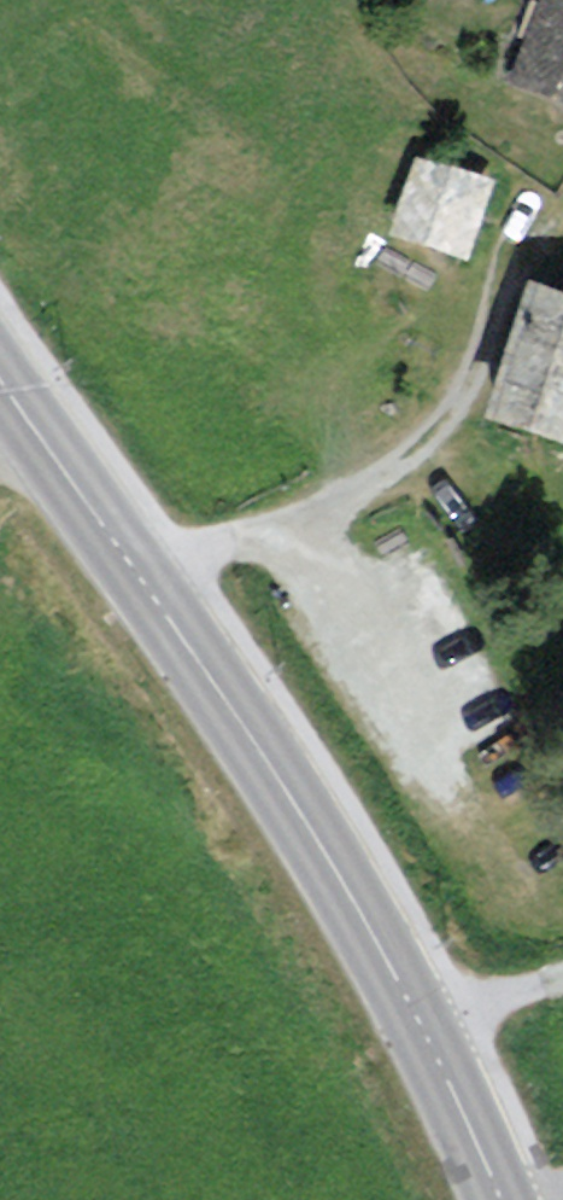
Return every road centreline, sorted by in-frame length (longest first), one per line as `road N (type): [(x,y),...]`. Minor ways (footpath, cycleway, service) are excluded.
road 1 (secondary): [(0,381),(294,800),(422,1027),(499,1199)]
road 2 (track): [(504,307),(457,406),(409,456),(310,512),(136,572)]
road 3 (track): [(422,1027),(562,972)]

